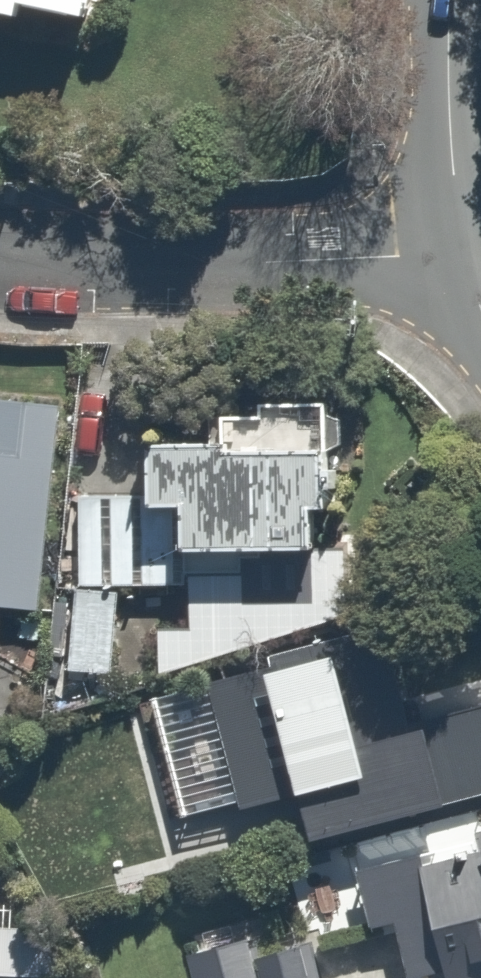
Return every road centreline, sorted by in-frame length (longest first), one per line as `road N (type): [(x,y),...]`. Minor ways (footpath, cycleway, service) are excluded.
road 1 (residential): [(457,253),(283,259),(0,249)]
road 2 (residential): [(457,253),(449,0)]

